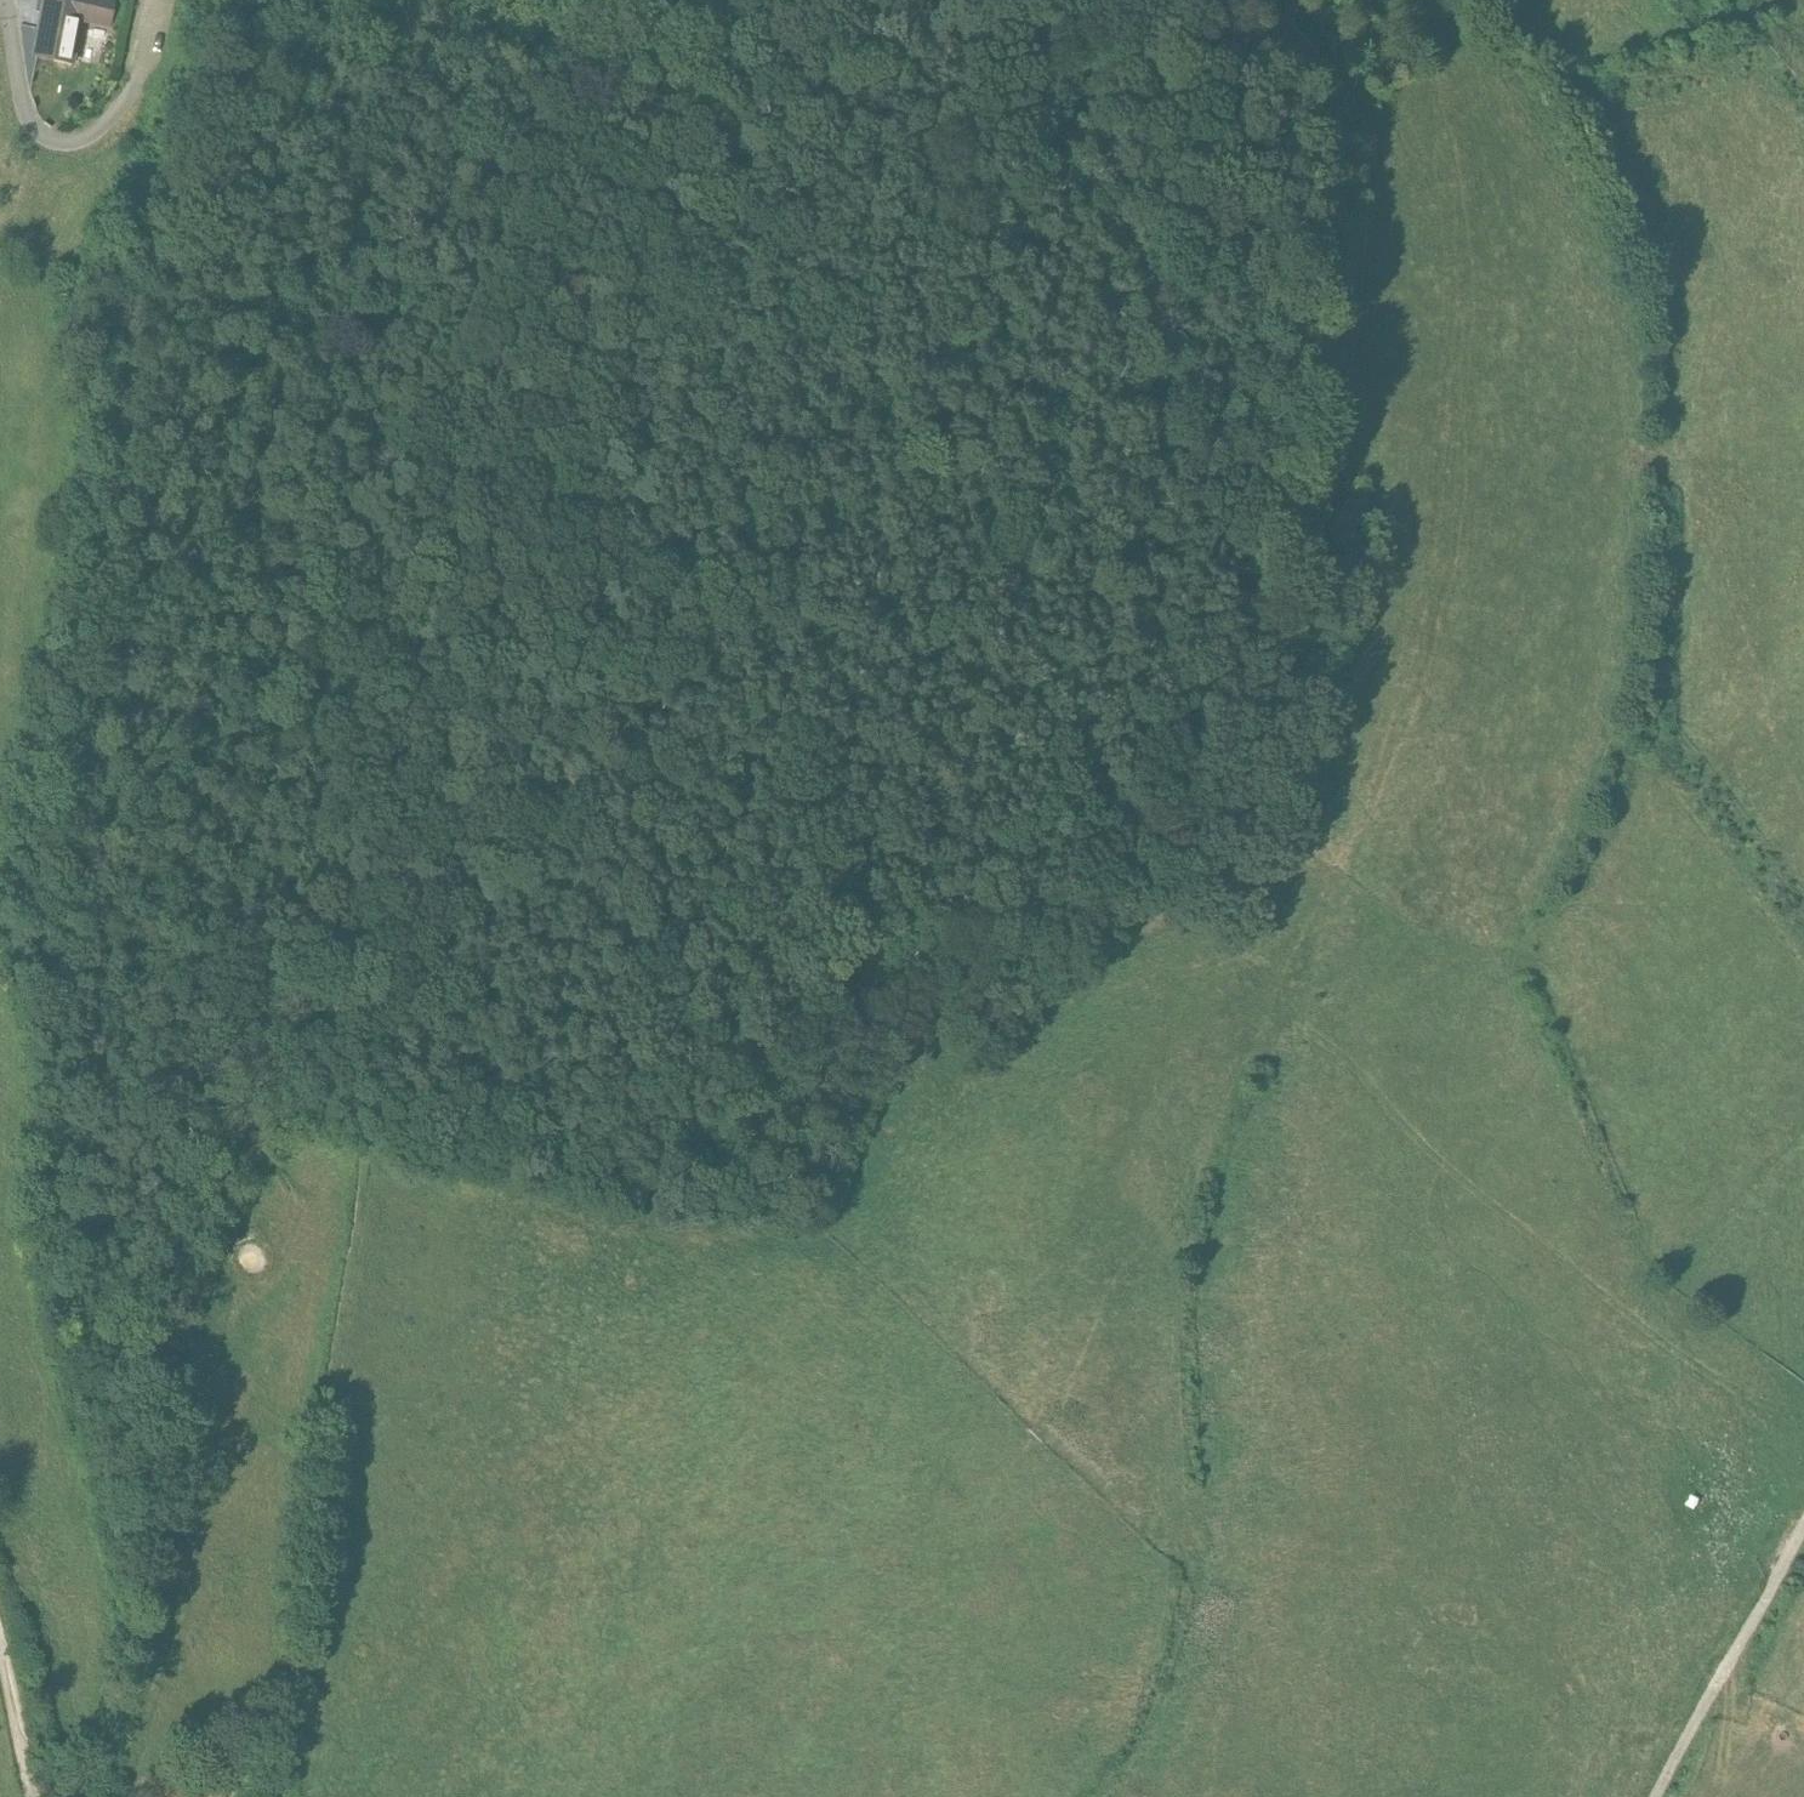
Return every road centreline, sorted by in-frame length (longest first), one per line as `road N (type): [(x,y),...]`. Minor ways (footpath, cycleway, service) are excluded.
road 1 (track): [(1309,523),(1331,477),(1355,369),(1371,147),(1337,73),(1257,0)]
road 2 (track): [(1803,1524),(1656,1796)]
road 3 (track): [(0,1646),(28,1796)]

